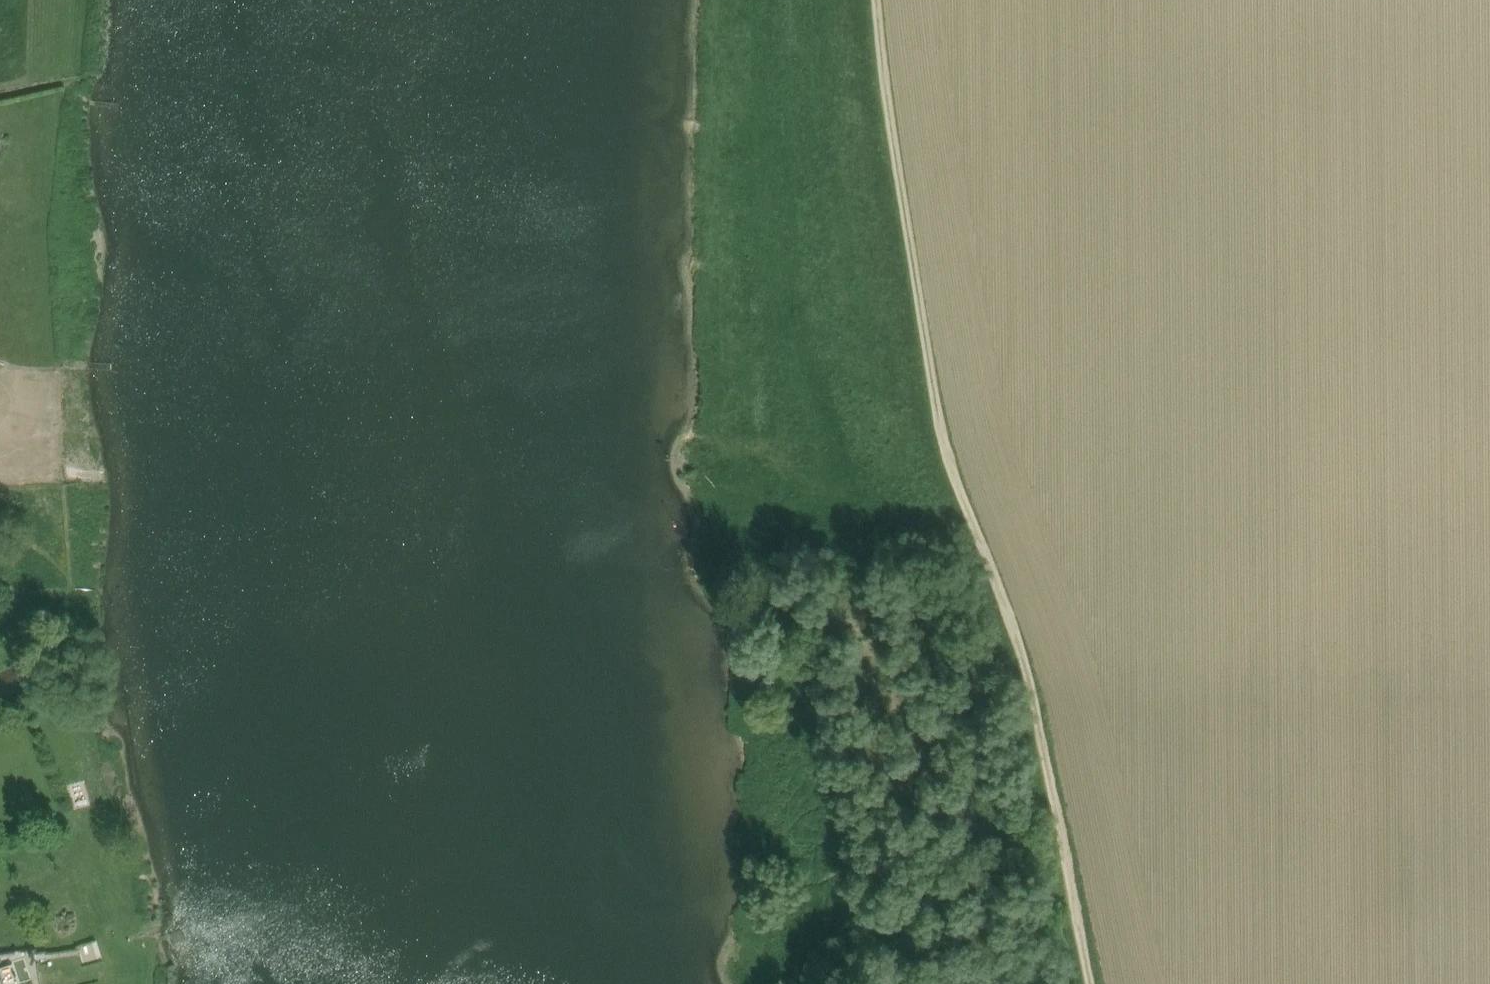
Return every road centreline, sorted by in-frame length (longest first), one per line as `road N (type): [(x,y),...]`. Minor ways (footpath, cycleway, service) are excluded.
road 1 (track): [(878,0),(937,408),(951,468),(1030,681),(1089,983)]

